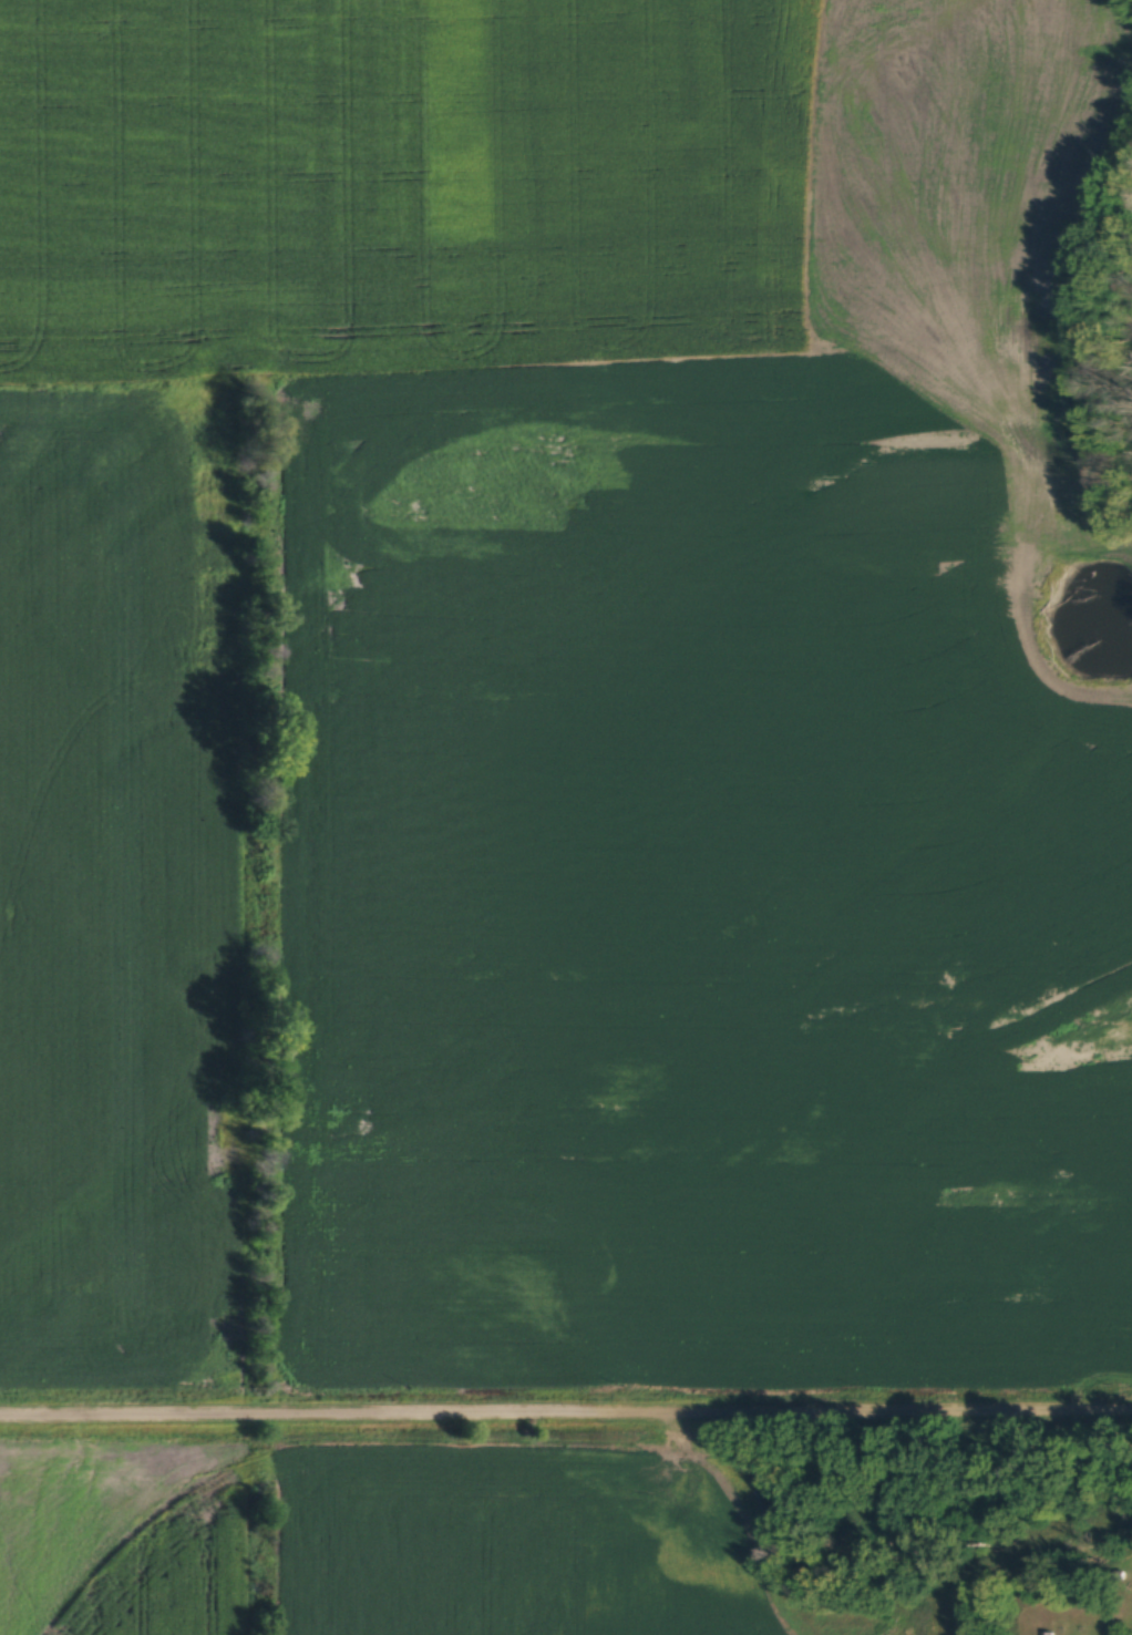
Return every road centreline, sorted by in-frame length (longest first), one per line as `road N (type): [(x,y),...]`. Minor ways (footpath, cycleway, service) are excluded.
road 1 (residential): [(0,1418),(1131,1410)]

